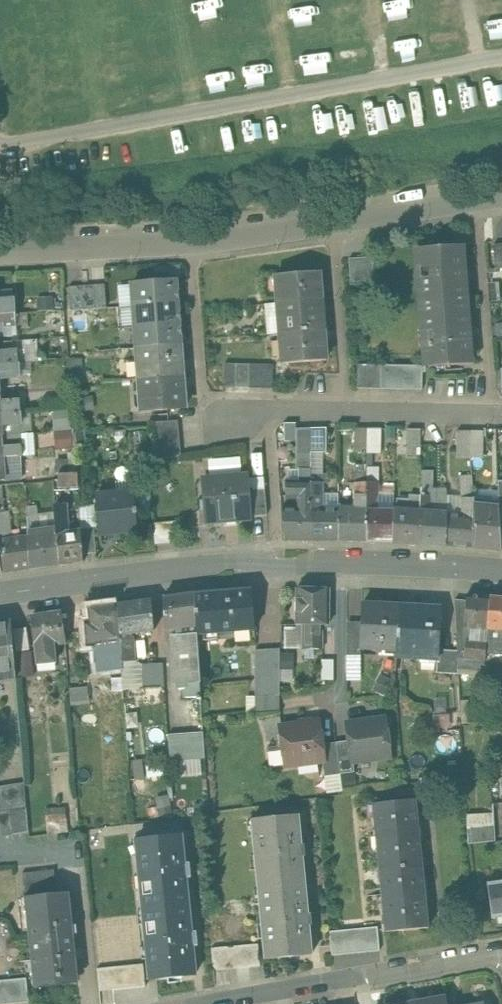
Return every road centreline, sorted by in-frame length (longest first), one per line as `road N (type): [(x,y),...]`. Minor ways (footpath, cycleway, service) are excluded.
road 1 (residential): [(501,197),(197,243),(0,254)]
road 2 (residential): [(501,961),(219,1003)]
road 3 (residential): [(0,594),(274,568)]
road 4 (residential): [(274,568),(501,580)]
road 5 (residential): [(501,407),(274,398)]
road 6 (residential): [(274,398),(274,568)]

